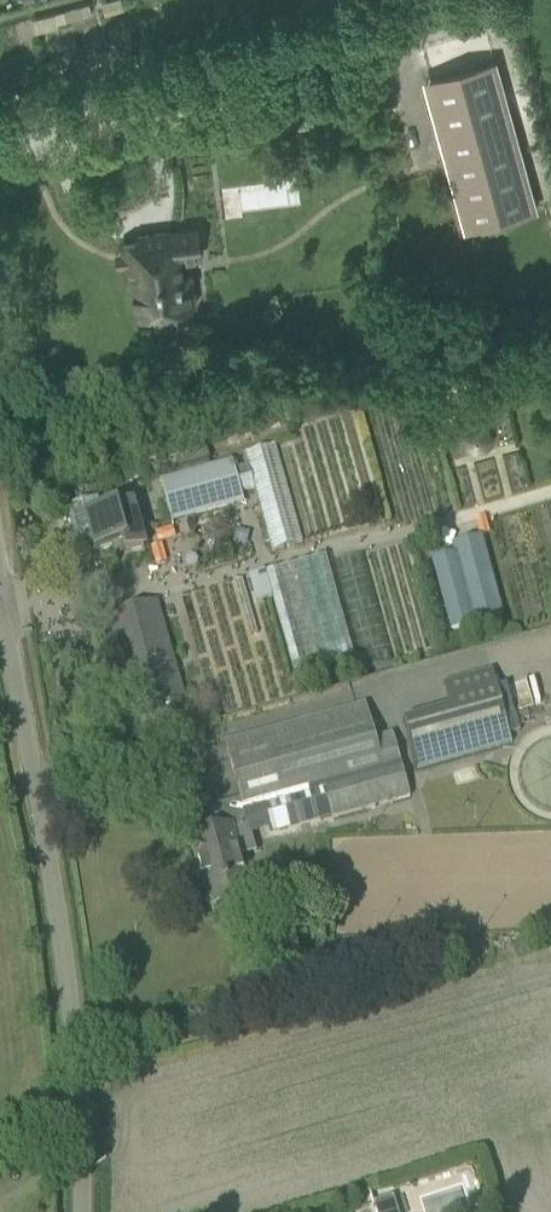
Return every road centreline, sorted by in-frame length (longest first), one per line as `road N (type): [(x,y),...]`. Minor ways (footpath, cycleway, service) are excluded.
road 1 (unclassified): [(82,1211),(73,1040),(0,569)]

